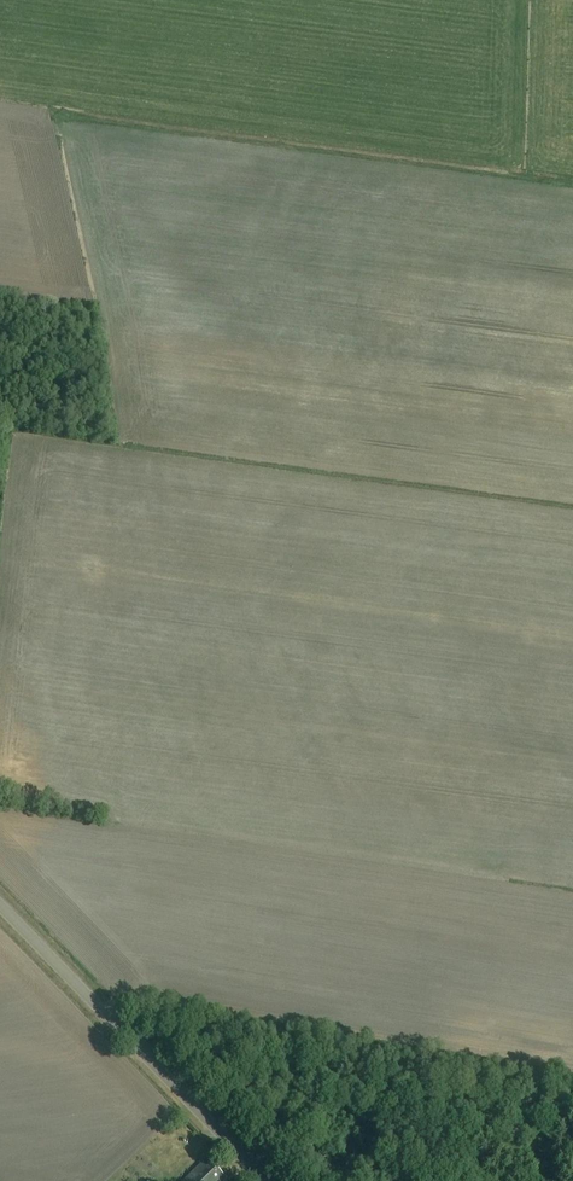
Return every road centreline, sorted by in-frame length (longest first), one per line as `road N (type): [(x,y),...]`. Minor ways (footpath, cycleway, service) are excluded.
road 1 (unclassified): [(270,1180),(0,905)]

